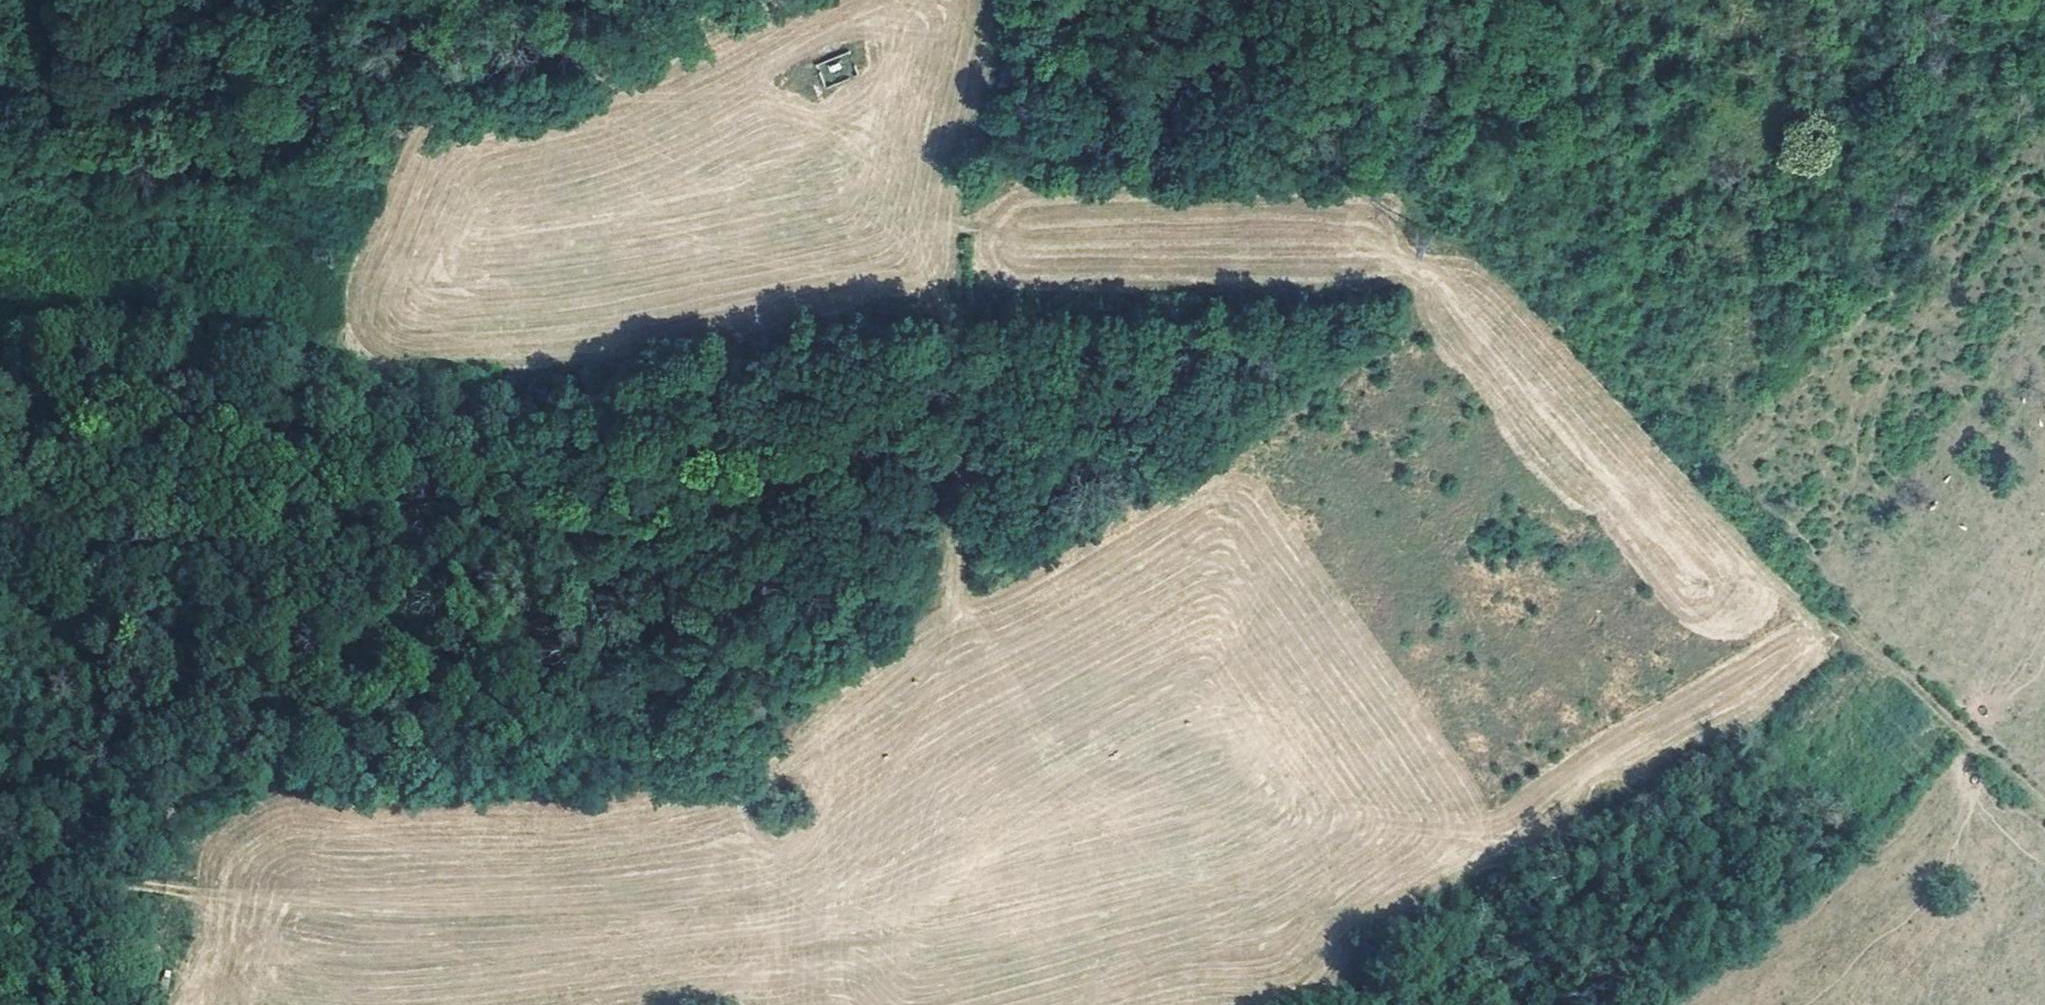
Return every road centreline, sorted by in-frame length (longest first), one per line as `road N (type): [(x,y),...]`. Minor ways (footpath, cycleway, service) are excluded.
road 1 (track): [(530,0),(320,34),(183,9),(0,49)]
road 2 (track): [(2044,810),(1854,621)]

